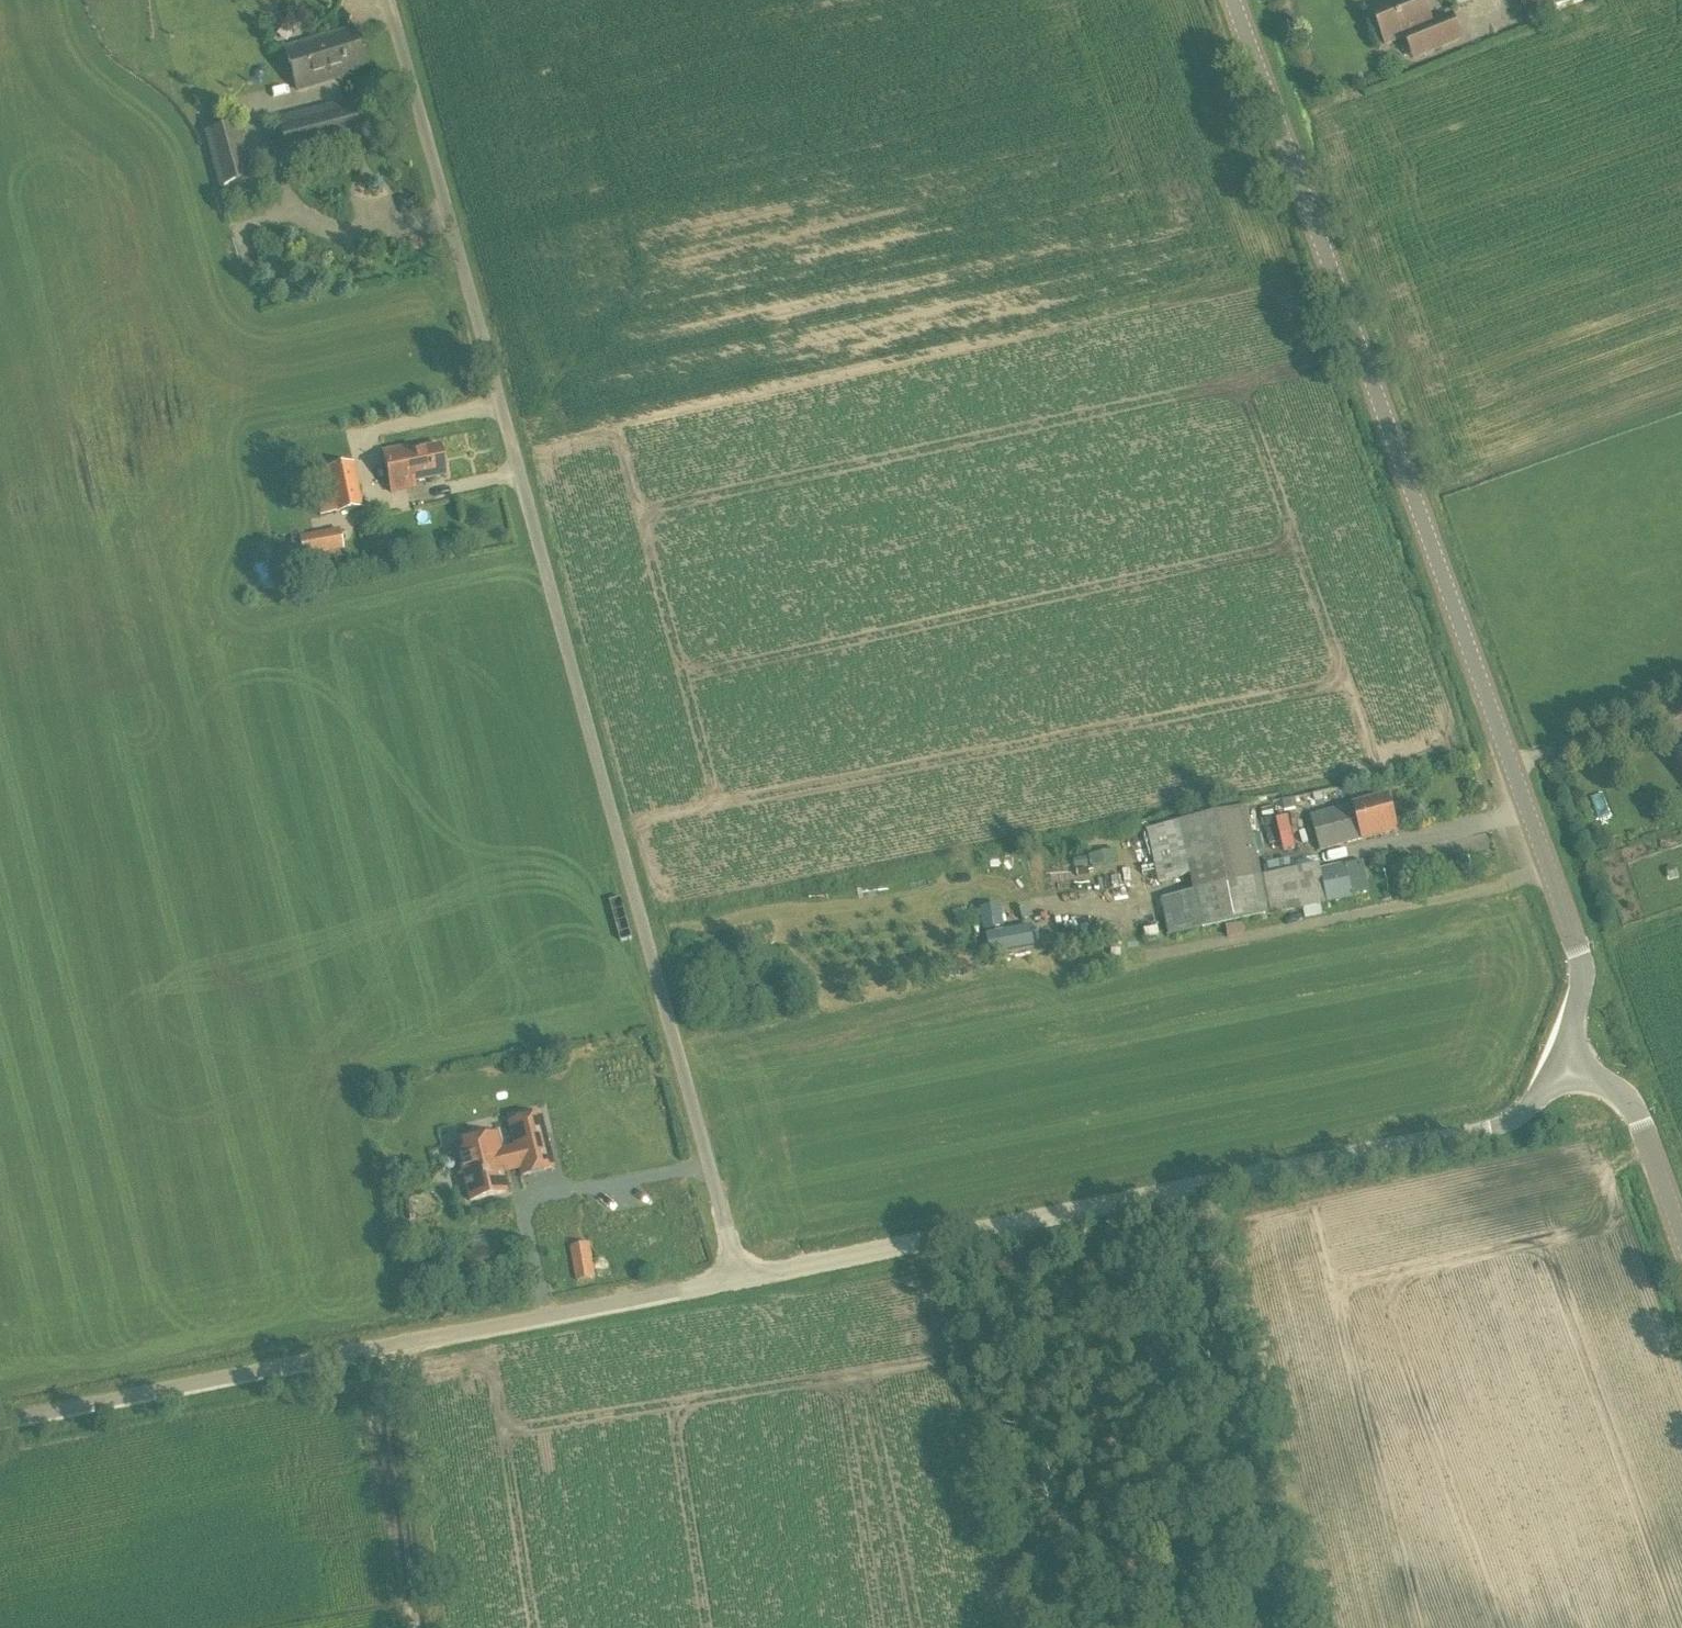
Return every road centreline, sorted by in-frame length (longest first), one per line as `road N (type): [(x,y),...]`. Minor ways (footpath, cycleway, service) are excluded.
road 1 (unclassified): [(739,1278),(389,0)]
road 2 (tertiary): [(1565,1054),(1582,983),(1578,955),(1241,0)]
road 3 (unclassified): [(1565,1054),(1545,1092),(1504,1124),(739,1278)]
road 4 (unclassified): [(739,1278),(0,1423)]
road 5 (tertiary): [(1681,1240),(1633,1106),(1565,1054)]

